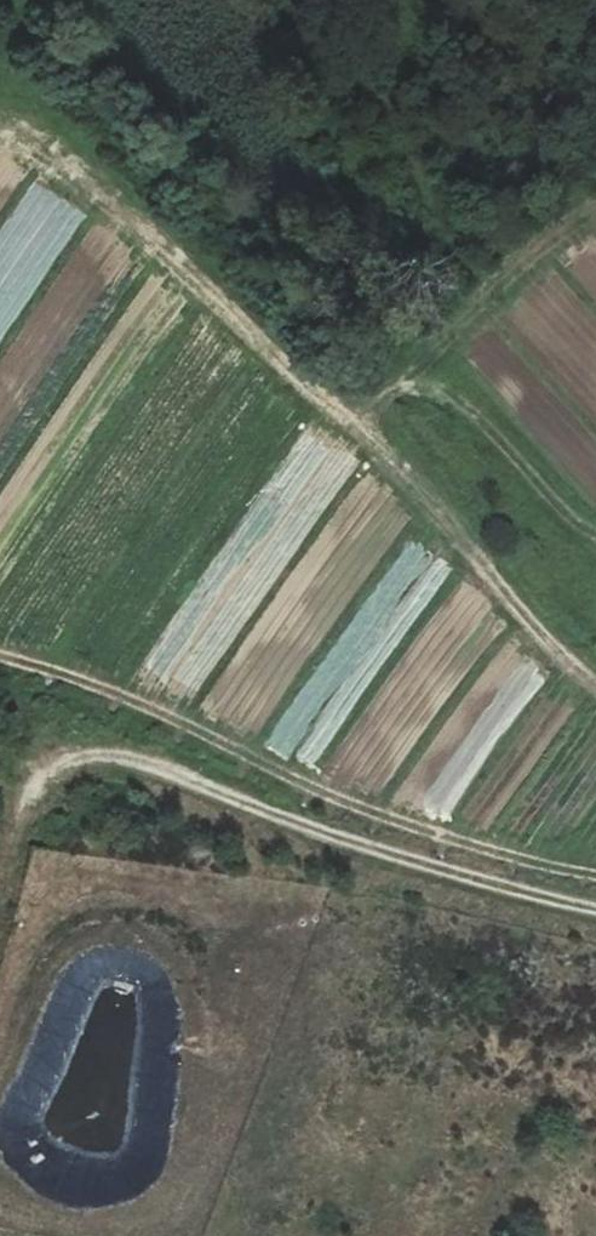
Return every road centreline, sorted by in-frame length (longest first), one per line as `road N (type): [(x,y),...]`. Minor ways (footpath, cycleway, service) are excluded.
road 1 (track): [(595,918),(388,855),(98,751),(46,770),(13,836),(0,893)]
road 2 (track): [(595,687),(563,666),(386,433),(386,403),(458,321),(543,254),(595,224)]
road 3 (track): [(0,657),(190,727),(360,810),(524,865),(595,876)]
road 4 (track): [(386,433),(35,126),(0,121)]

